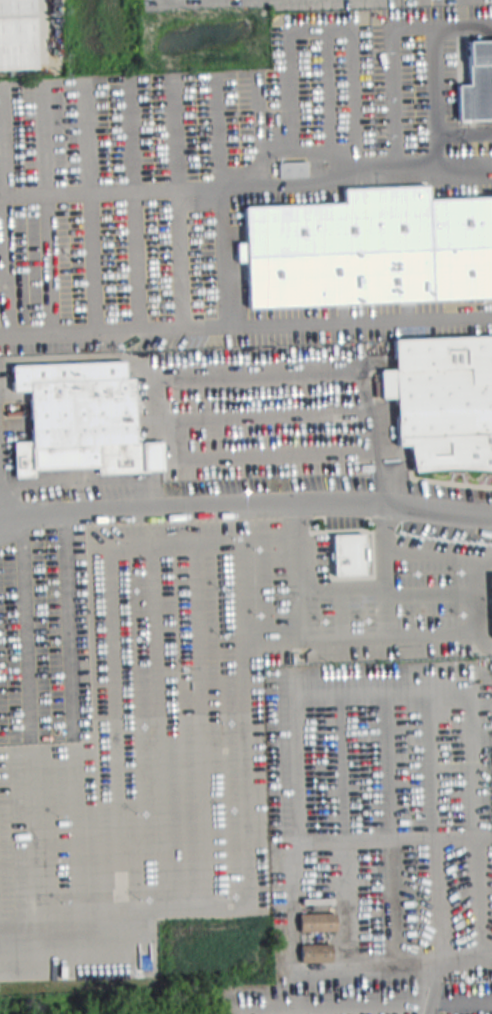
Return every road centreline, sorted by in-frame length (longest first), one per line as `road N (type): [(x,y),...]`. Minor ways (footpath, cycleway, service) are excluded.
road 1 (residential): [(491,517),(298,501),(0,513)]

